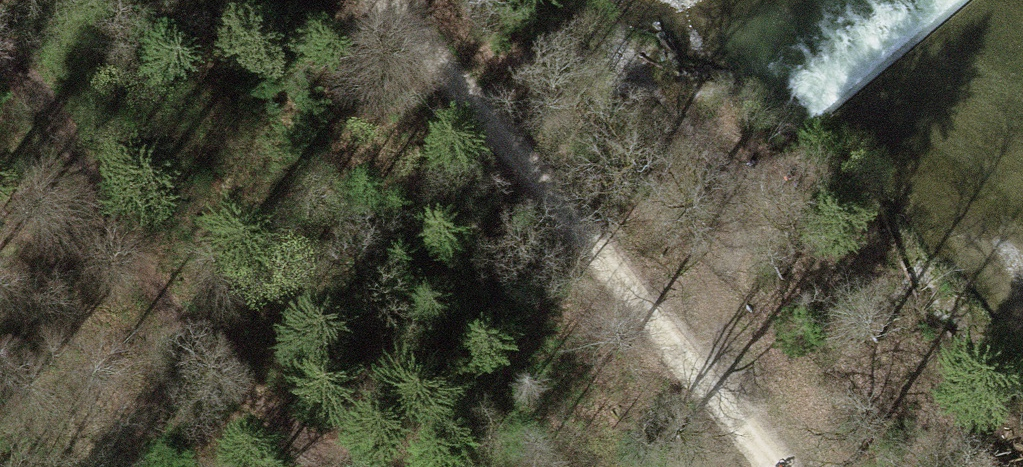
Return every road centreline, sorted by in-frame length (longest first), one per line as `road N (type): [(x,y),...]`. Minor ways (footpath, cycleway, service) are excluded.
road 1 (track): [(774,466),(383,0)]

